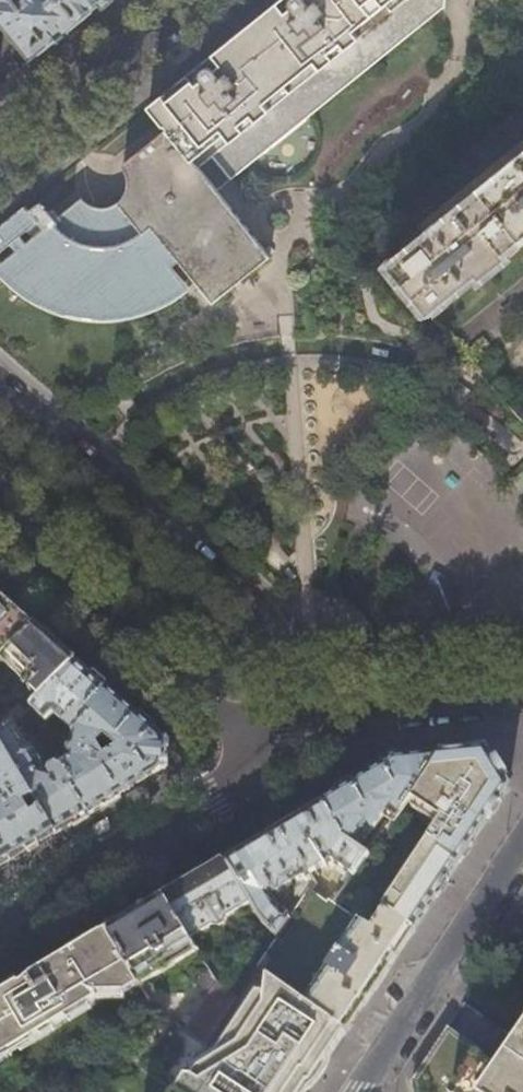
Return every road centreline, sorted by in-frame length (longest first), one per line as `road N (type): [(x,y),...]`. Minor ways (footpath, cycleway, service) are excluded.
road 1 (tertiary): [(234,726),(250,774),(241,786),(0,930)]
road 2 (tertiary): [(234,726),(0,525)]
road 3 (residential): [(354,1091),(522,838)]
road 4 (tertiary): [(522,693),(234,726)]
road 5 (tertiary): [(197,0),(0,159)]

